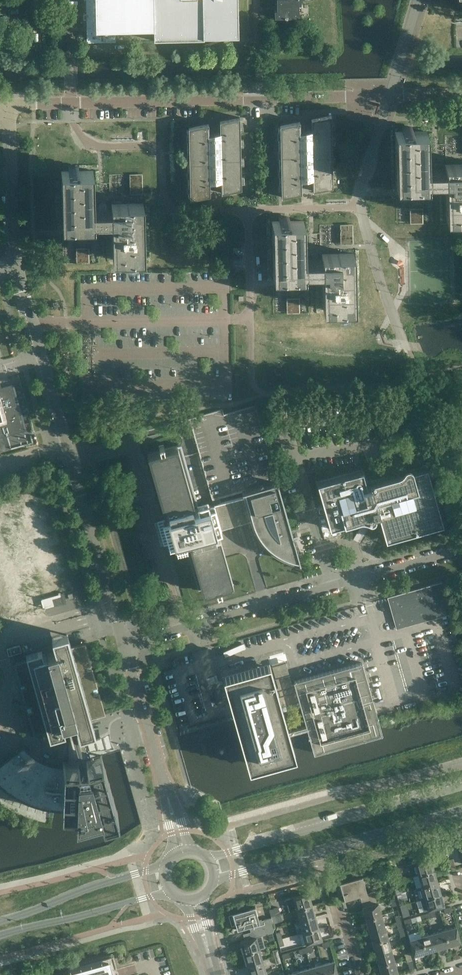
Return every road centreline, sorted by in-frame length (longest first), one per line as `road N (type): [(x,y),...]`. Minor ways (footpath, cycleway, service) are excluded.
road 1 (unclassified): [(125,645),(14,249),(3,106)]
road 2 (unclassified): [(125,645),(461,549)]
road 3 (unclassified): [(71,103),(390,96)]
road 4 (tertiary): [(461,788),(209,859)]
road 5 (residential): [(71,103),(77,131),(89,144),(159,148),(172,211),(249,209)]
road 6 (tertiary): [(215,882),(461,812)]
road 7 (unclassified): [(181,853),(125,645)]
road 8 (residential): [(356,206),(384,294),(424,377)]
road 9 (tertiary): [(170,863),(0,921)]
road 10 (tertiary): [(0,937),(172,892)]
road 11 (residential): [(228,319),(251,318),(249,209)]

